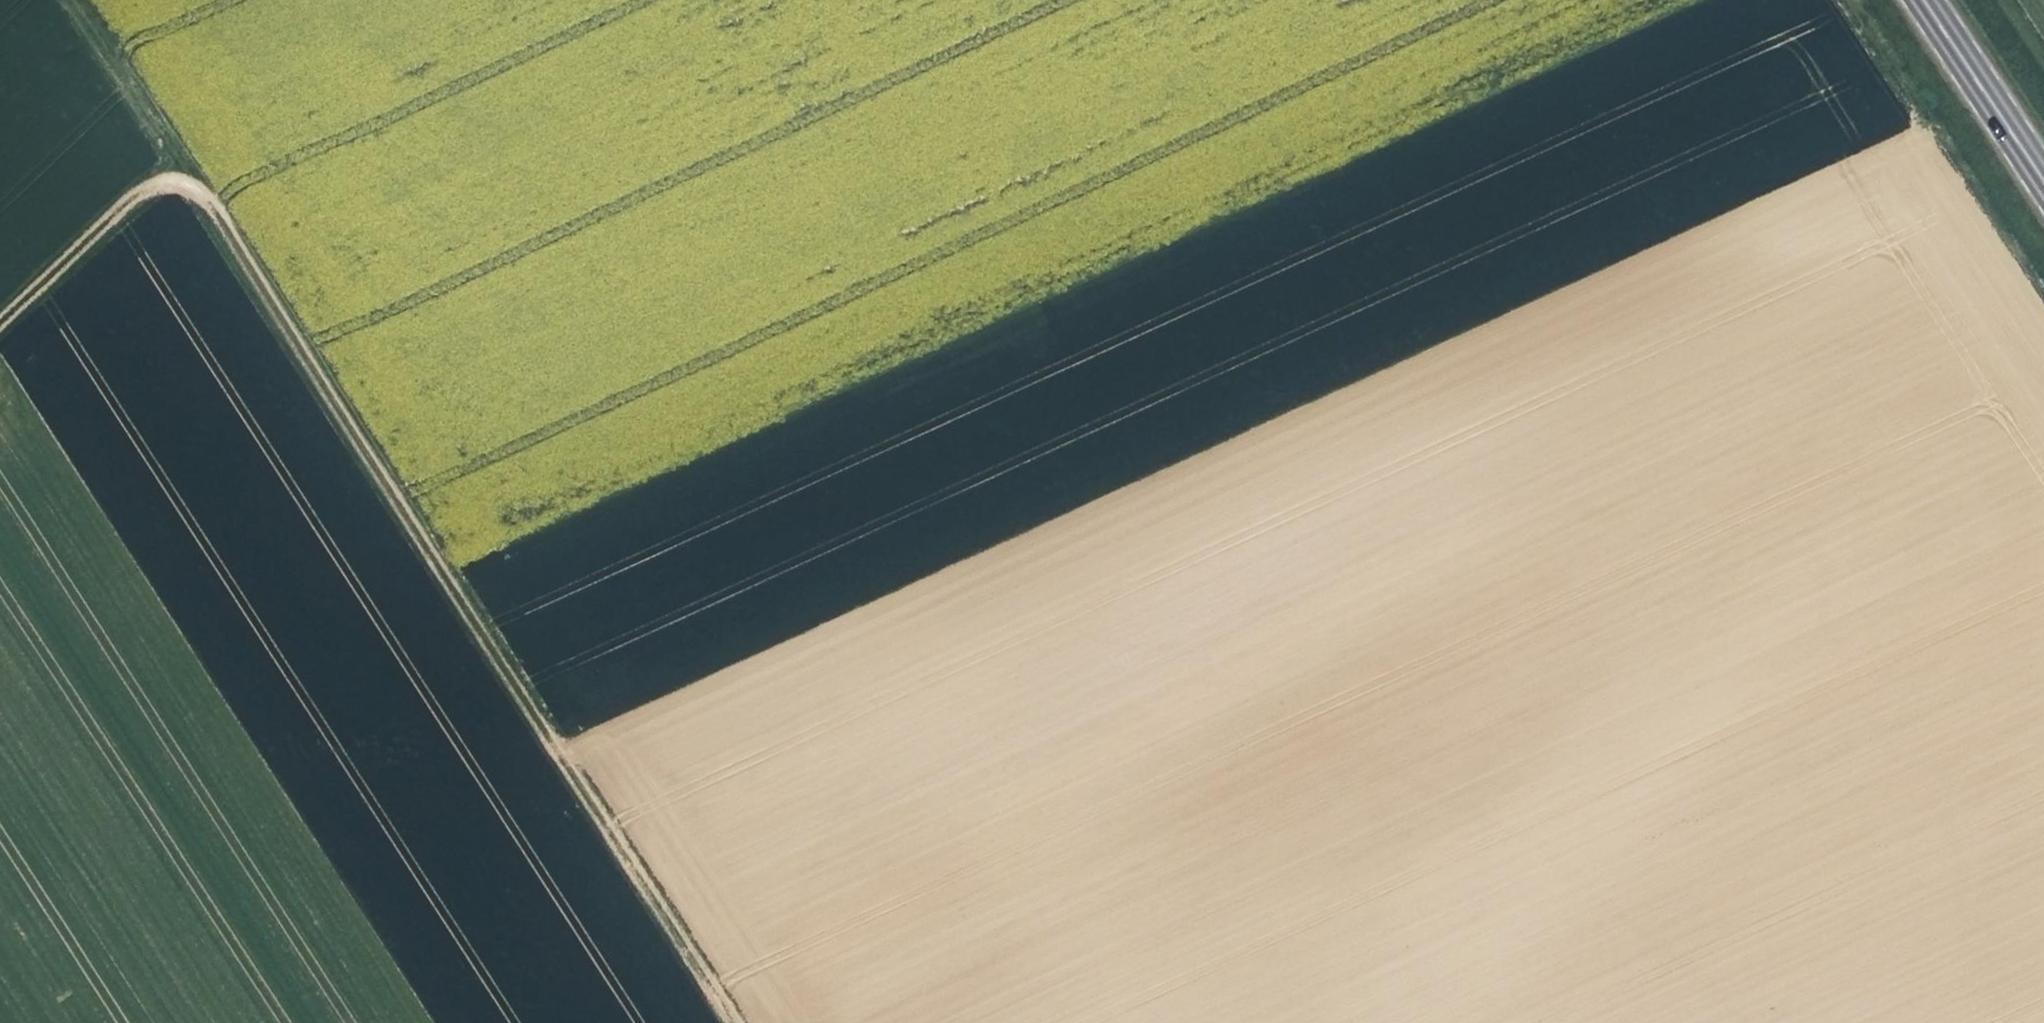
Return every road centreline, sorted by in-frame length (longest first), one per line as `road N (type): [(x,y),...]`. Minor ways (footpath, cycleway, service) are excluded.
road 1 (track): [(746,1022),(179,149),(0,321)]
road 2 (primary): [(2043,183),(1923,0)]

